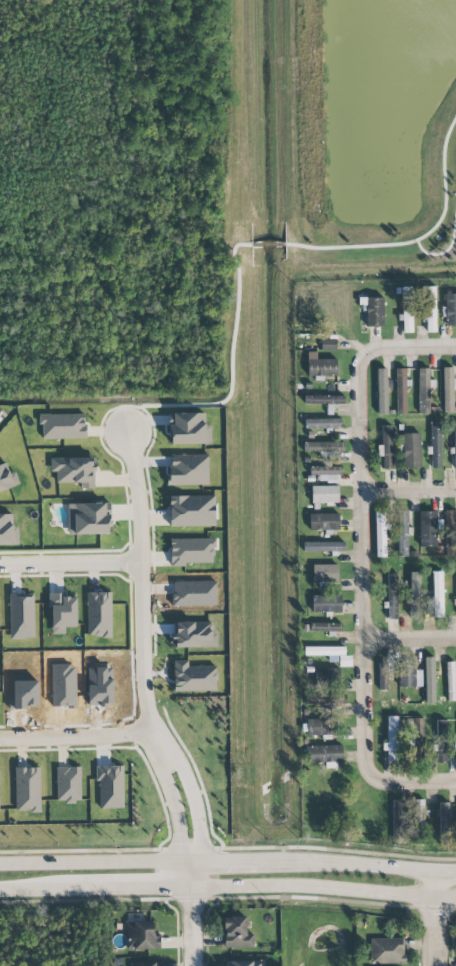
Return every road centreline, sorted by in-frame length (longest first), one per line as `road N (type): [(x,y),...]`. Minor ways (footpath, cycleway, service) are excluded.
road 1 (tertiary): [(0,894),(287,887),(455,898)]
road 2 (residential): [(372,775),(365,763),(360,367),(368,355)]
road 3 (residential): [(162,753),(144,694),(127,434)]
road 4 (tertiary): [(192,860),(0,863)]
road 5 (tertiary): [(435,869),(258,859)]
road 6 (residential): [(0,740),(98,739),(149,727)]
road 7 (residential): [(0,566),(141,560)]
road 8 (residential): [(192,860),(201,849),(195,799),(182,765),(162,753)]

